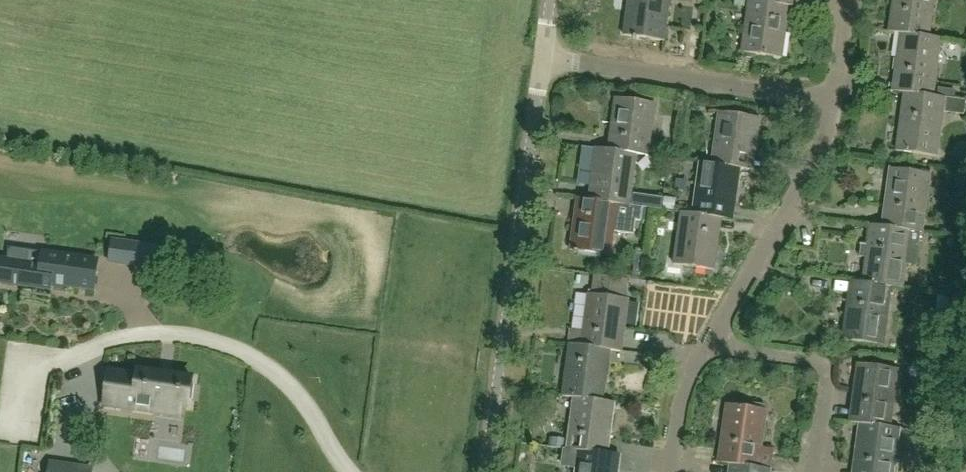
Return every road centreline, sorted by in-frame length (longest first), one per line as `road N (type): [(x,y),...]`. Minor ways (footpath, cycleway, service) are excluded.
road 1 (tertiary): [(488,471),(544,57)]
road 2 (residential): [(835,98),(544,57)]
road 3 (residential): [(711,344),(811,184),(835,98)]
road 4 (residential): [(812,469),(827,368),(711,344)]
road 5 (residential): [(673,471),(685,386),(711,344)]

